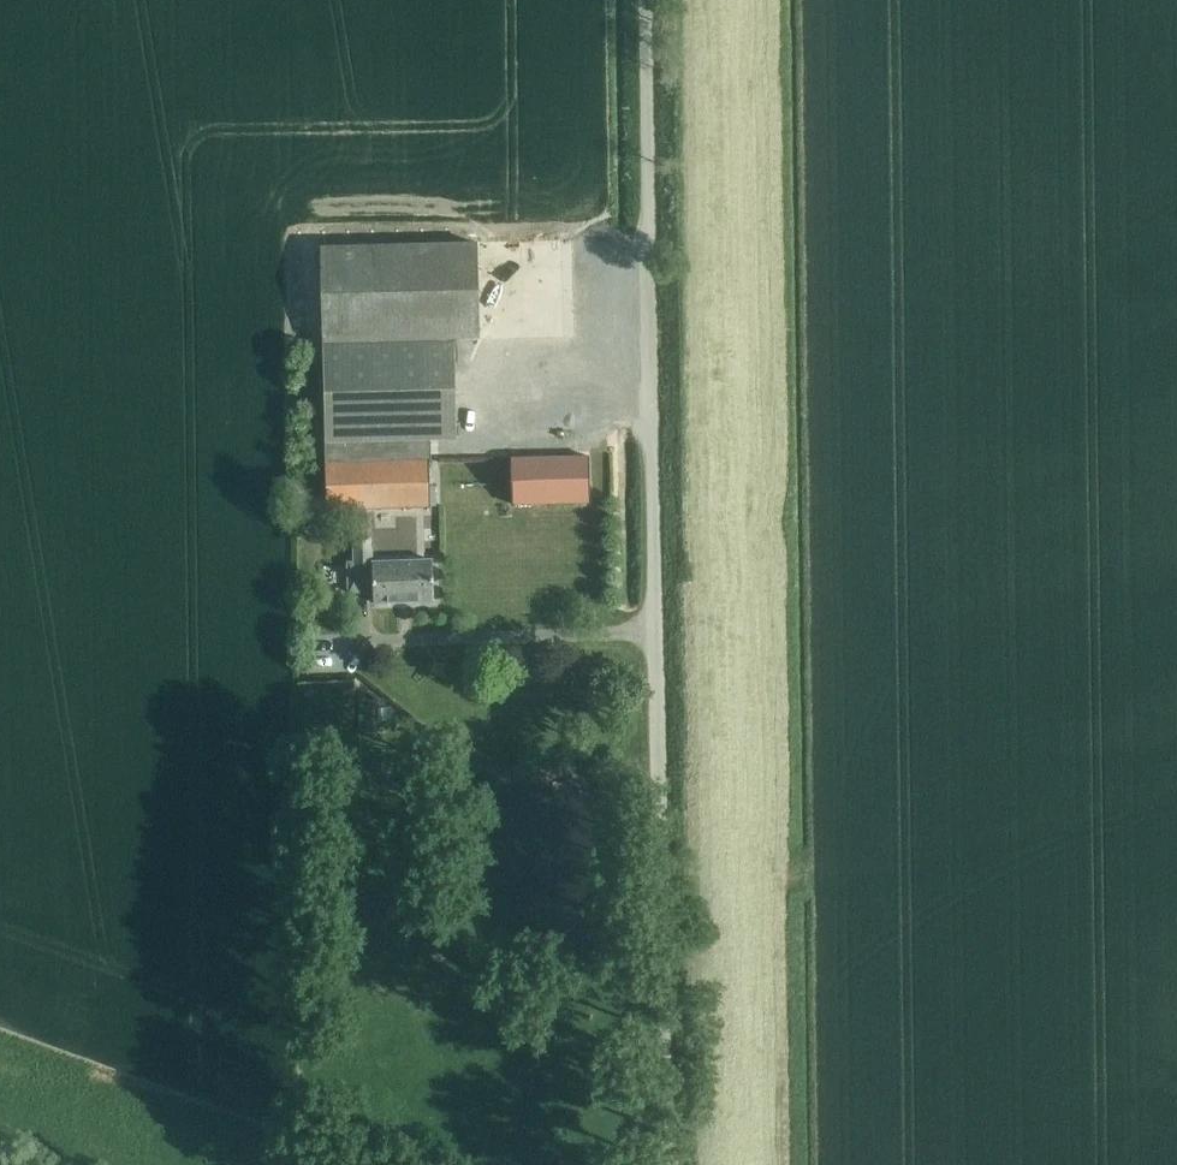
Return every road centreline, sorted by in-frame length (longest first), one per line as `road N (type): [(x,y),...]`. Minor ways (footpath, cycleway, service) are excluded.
road 1 (unclassified): [(672,1164),(644,0)]
road 2 (track): [(778,1164),(781,902)]

